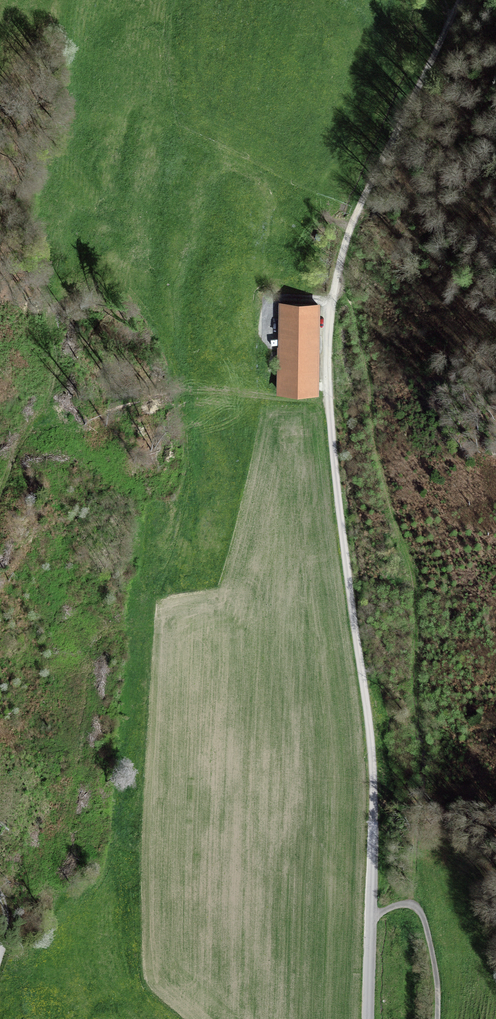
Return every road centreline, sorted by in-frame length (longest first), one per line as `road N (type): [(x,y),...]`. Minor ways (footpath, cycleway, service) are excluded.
road 1 (residential): [(368,1018),(373,770),(336,474),(328,366),(333,294)]
road 2 (track): [(0,484),(55,386),(29,235),(30,162)]
road 3 (track): [(333,294),(348,235),(460,0)]

